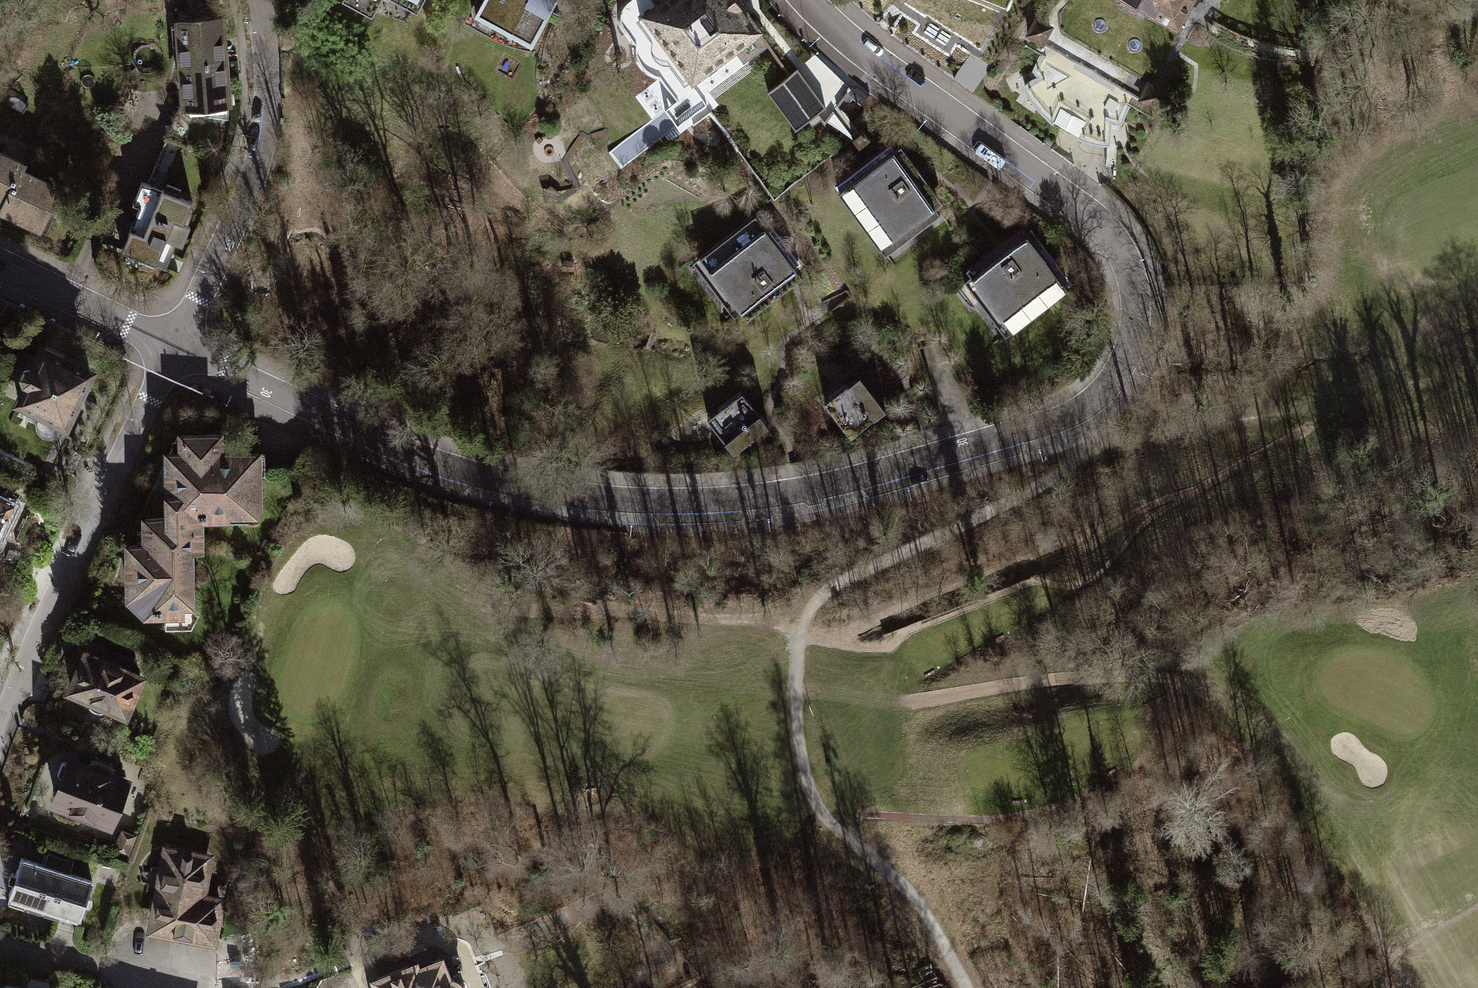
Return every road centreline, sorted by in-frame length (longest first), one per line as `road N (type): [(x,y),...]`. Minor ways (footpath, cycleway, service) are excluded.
road 1 (residential): [(176,348),(429,462),(636,503),(824,490),(1092,405),(1131,348),(1138,303),(1127,255),(1093,217),(861,49),(811,0)]
road 2 (track): [(802,635),(995,571),(1296,433)]
road 3 (residential): [(176,348),(18,686),(0,745)]
road 4 (track): [(963,987),(906,889),(831,829),(806,789),(797,726),(802,635)]
road 5 (track): [(797,685),(905,707),(1072,675),(1144,676),(1197,694)]
road 6 (track): [(802,635),(818,596),(1069,472),(1094,452),(1092,405)]
road 7 (residential): [(259,0),(268,74),(257,169),(176,348)]
road 8 (track): [(802,635),(781,619),(709,619),(634,607),(521,612)]
road 9 (residential): [(0,264),(176,348)]
road 10 (track): [(1172,496),(1105,565),(1071,586)]

